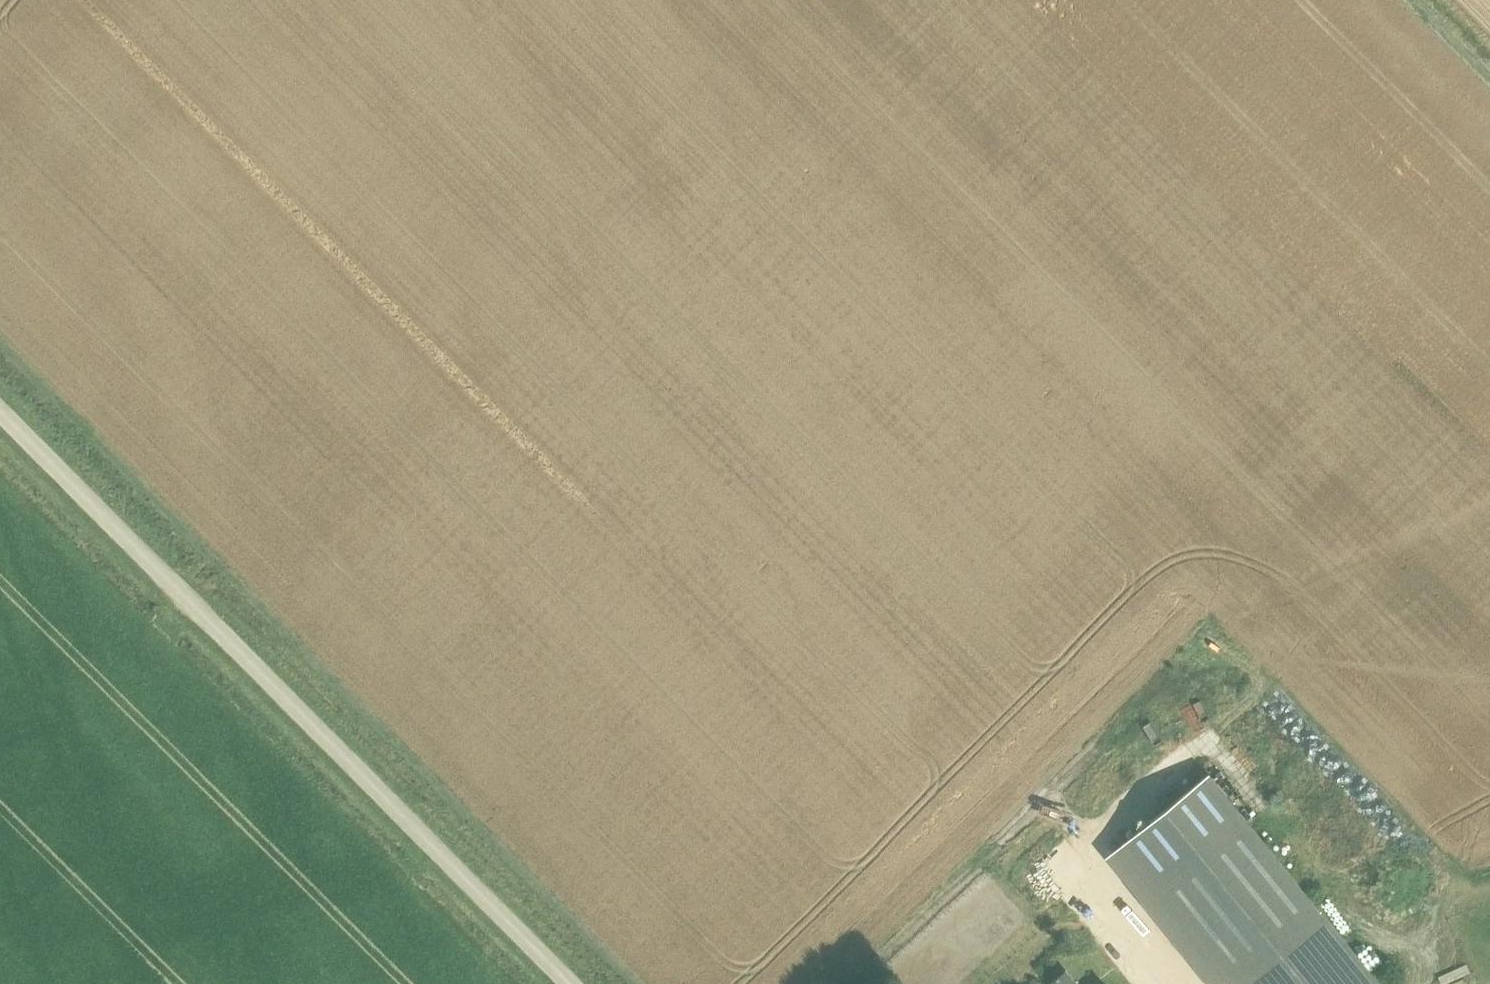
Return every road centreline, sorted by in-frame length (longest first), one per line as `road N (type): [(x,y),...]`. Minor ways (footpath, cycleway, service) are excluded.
road 1 (unclassified): [(568,983),(0,412)]

